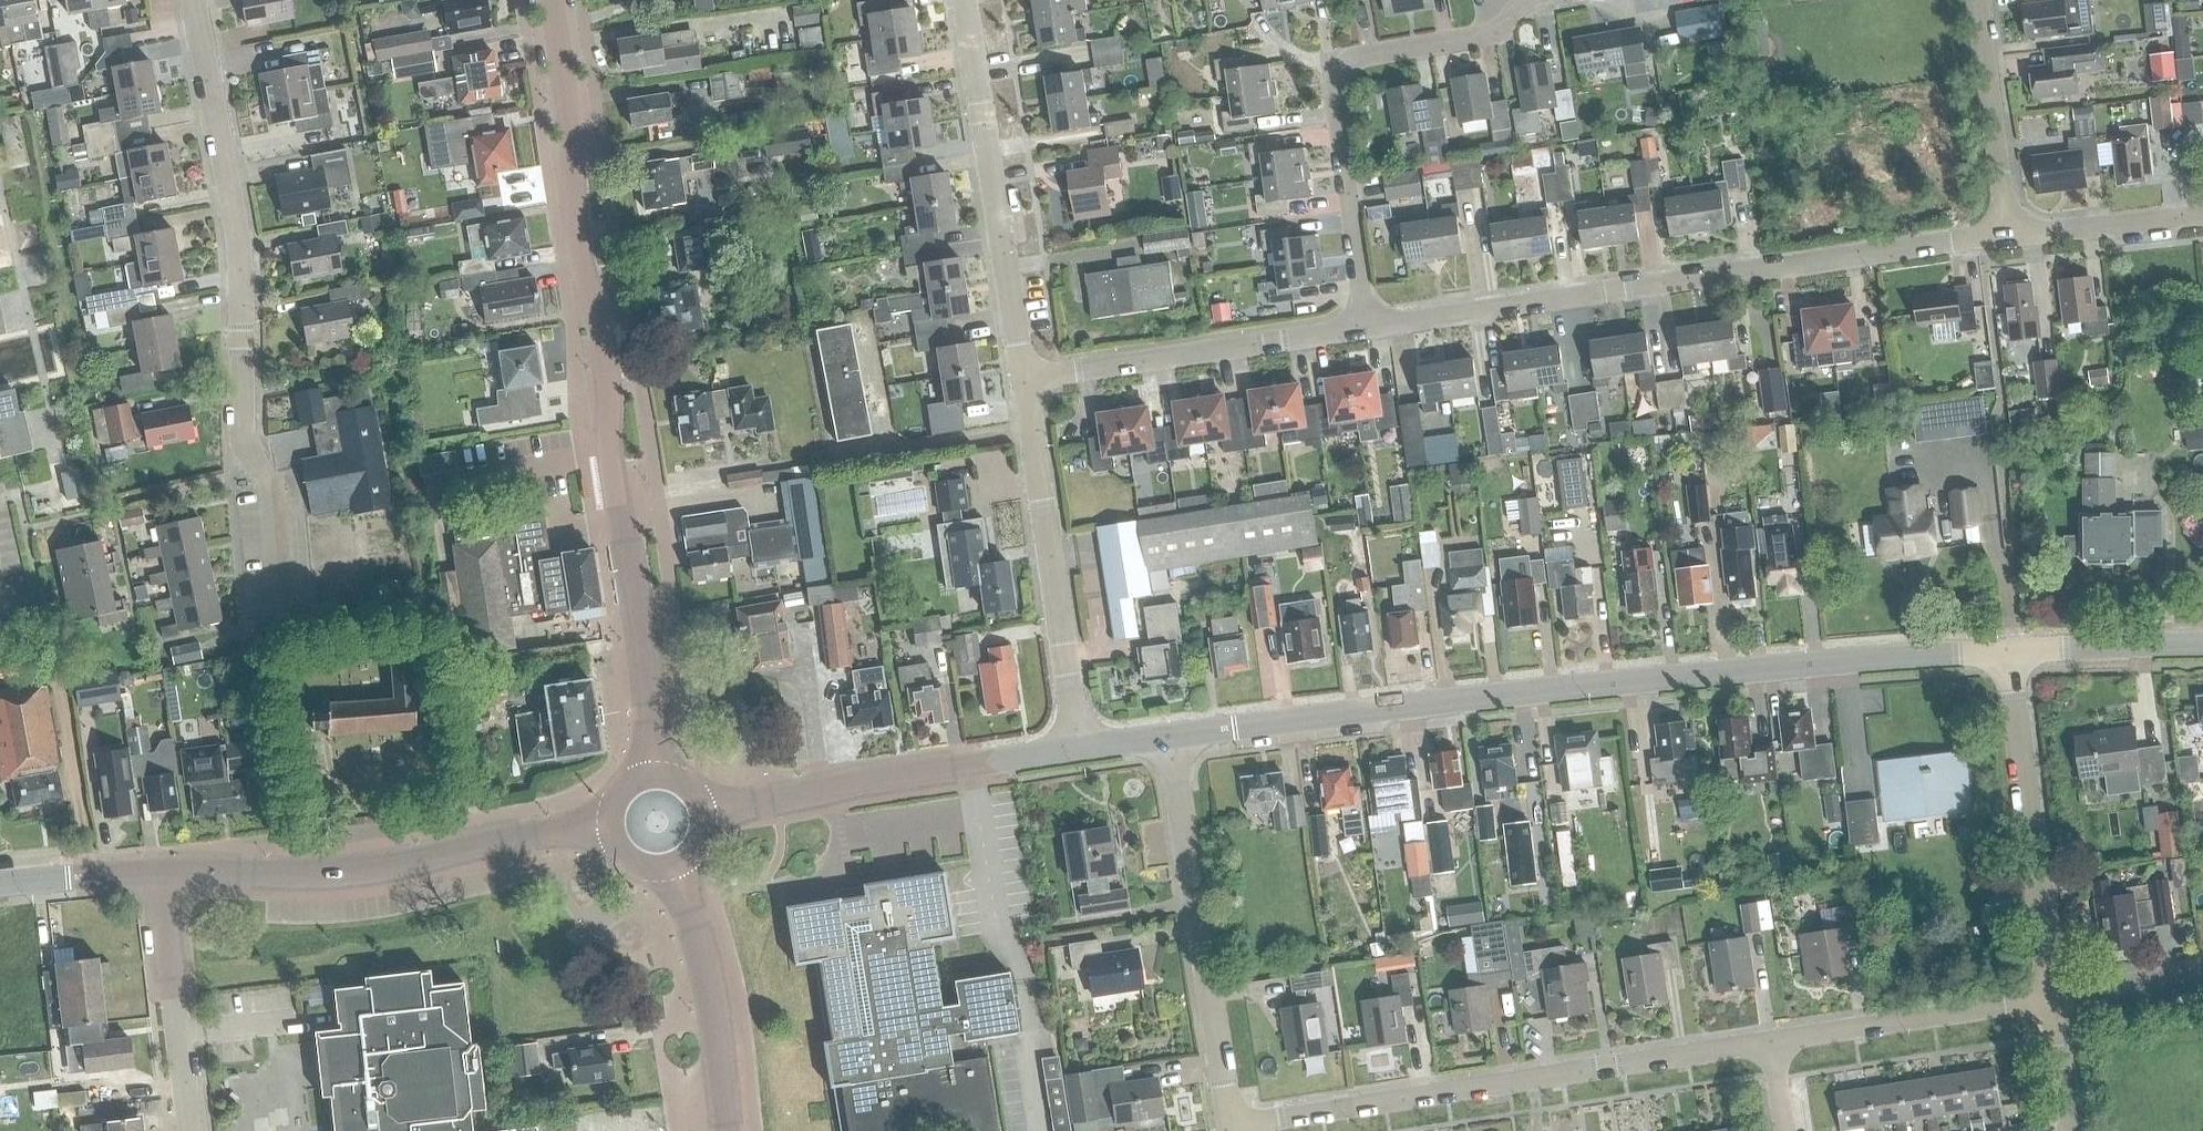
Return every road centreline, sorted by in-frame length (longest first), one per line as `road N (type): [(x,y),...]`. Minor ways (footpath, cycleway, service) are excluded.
road 1 (tertiary): [(1173,735),(2006,648)]
road 2 (tertiary): [(655,770),(609,453),(610,388),(577,245),(550,0)]
road 3 (residential): [(1366,327),(2008,234)]
road 4 (residential): [(281,587),(269,486),(243,429),(237,232),(193,0)]
road 5 (residential): [(1231,1125),(1772,1040)]
road 6 (residential): [(1366,327),(1332,99),(1344,67),(1368,55),(1483,36),(1527,0)]
road 7 (tertiary): [(162,869),(356,873),(607,819)]
road 8 (residential): [(1231,1125),(1173,735)]
road 9 (residential): [(1029,383),(967,0)]
road 10 (tertiary): [(706,807),(1085,748)]
road 11 (residential): [(1085,748),(1029,383)]
road 12 (unclassified): [(2054,995),(2006,648)]
road 13 (residential): [(1029,383),(1366,327)]
road 14 (residential): [(1772,1040),(2054,995)]
road 15 (tertiary): [(729,1130),(720,1034),(677,867)]
road 16 (residential): [(191,1130),(162,869)]
road 17 (residential): [(2008,234),(1982,0)]
road 18 (tertiary): [(2006,648),(2202,647)]
road 19 (residential): [(2008,234),(2202,213)]
road 20 (tertiary): [(0,885),(162,869)]
road 21 (residential): [(2054,995),(2202,974)]
road 22 (unclassified): [(2072,1130),(2054,995)]

